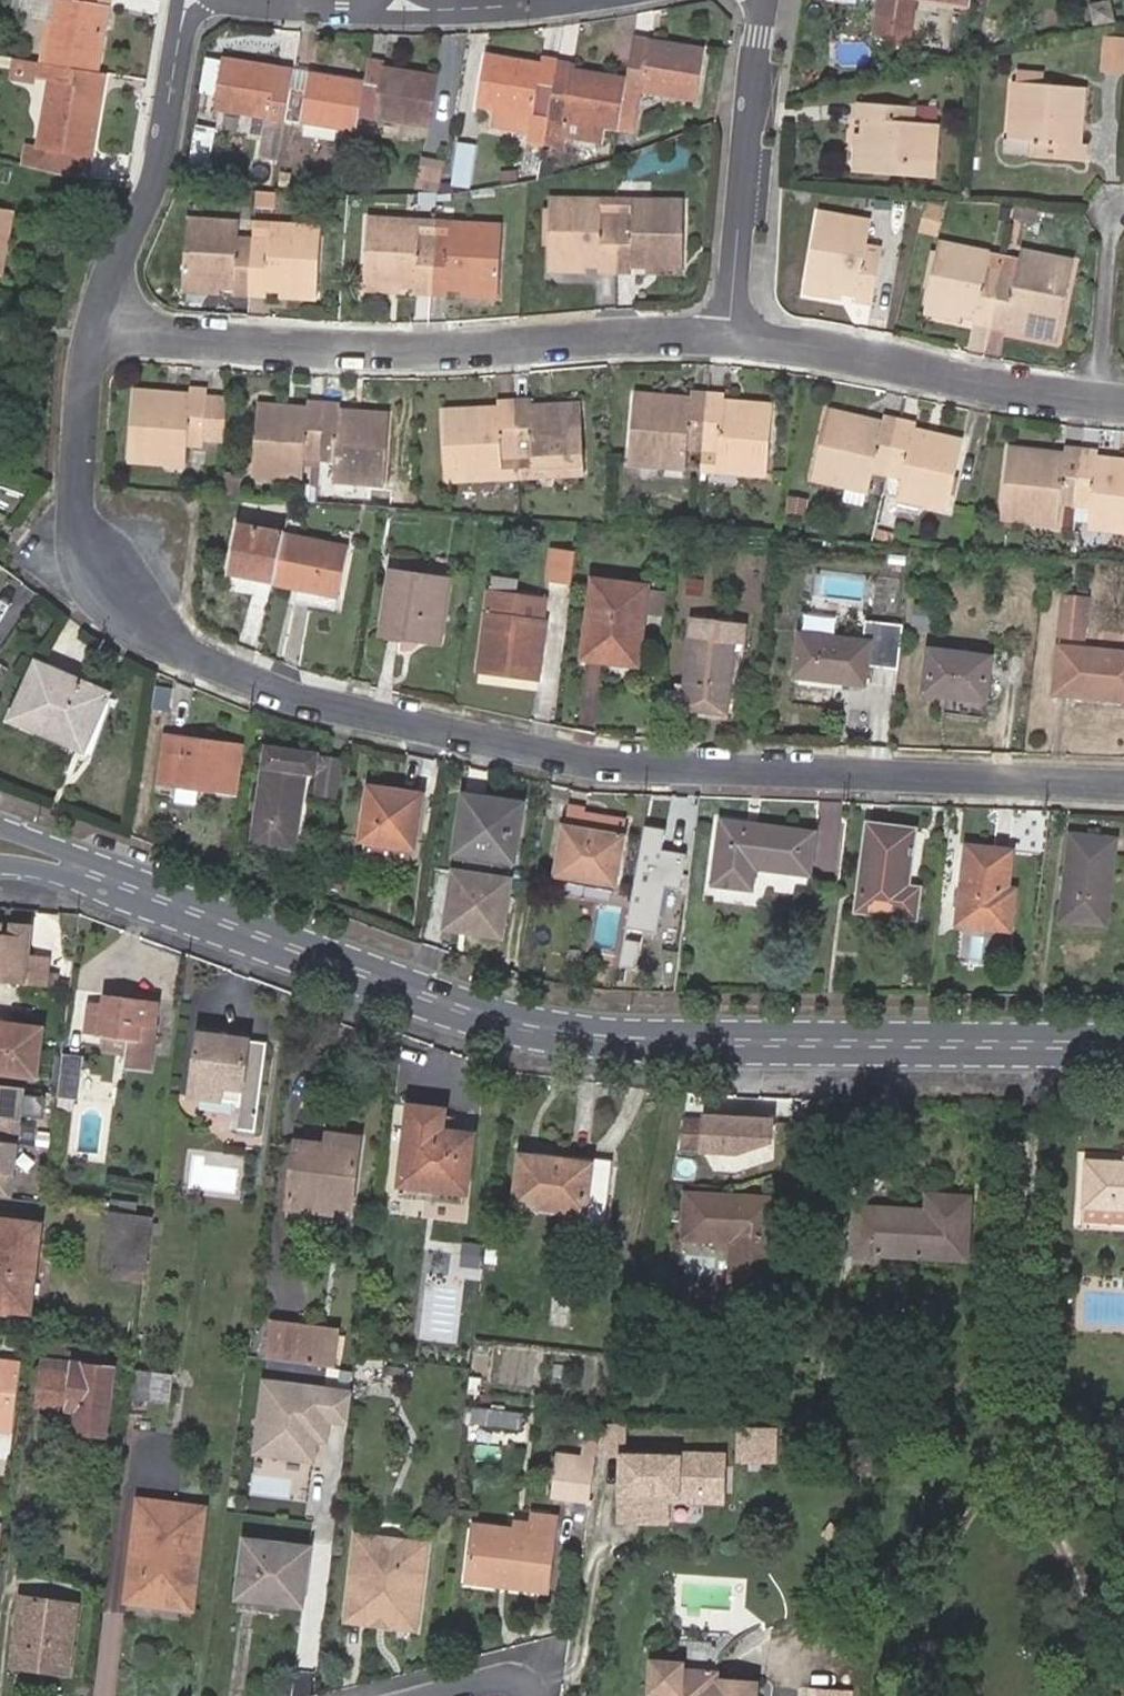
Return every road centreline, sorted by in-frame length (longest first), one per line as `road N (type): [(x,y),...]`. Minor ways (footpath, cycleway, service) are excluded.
road 1 (residential): [(94,329),(77,506),(88,556),(119,598),(206,662),(302,699),(596,761),(1123,787)]
road 2 (tertiary): [(0,844),(500,1023),(566,1035),(634,1042),(1123,1045)]
road 3 (residential): [(94,329),(422,349),(727,341)]
road 4 (residential): [(727,341),(1101,401)]
road 5 (residential): [(192,0),(148,196),(94,329)]
road 6 (residential): [(727,341),(765,0)]
road 7 (residential): [(1101,401),(1110,208)]
road 8 (residential): [(392,0),(412,9),(568,0)]

